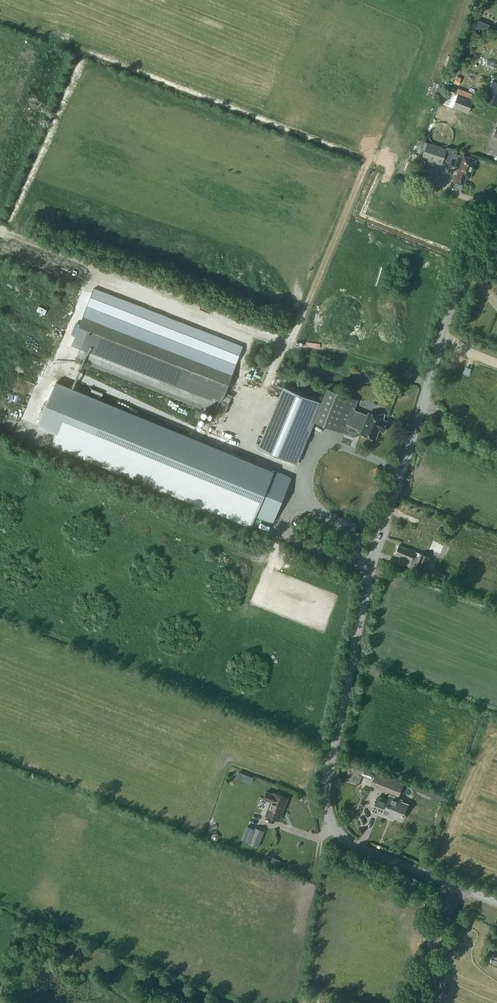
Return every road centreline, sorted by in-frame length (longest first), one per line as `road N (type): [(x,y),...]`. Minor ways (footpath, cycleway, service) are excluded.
road 1 (unclassified): [(456,889),(344,844),(328,815),(327,780),(377,542),(455,294),(496,222)]
road 2 (unclassified): [(415,1002),(456,889)]

